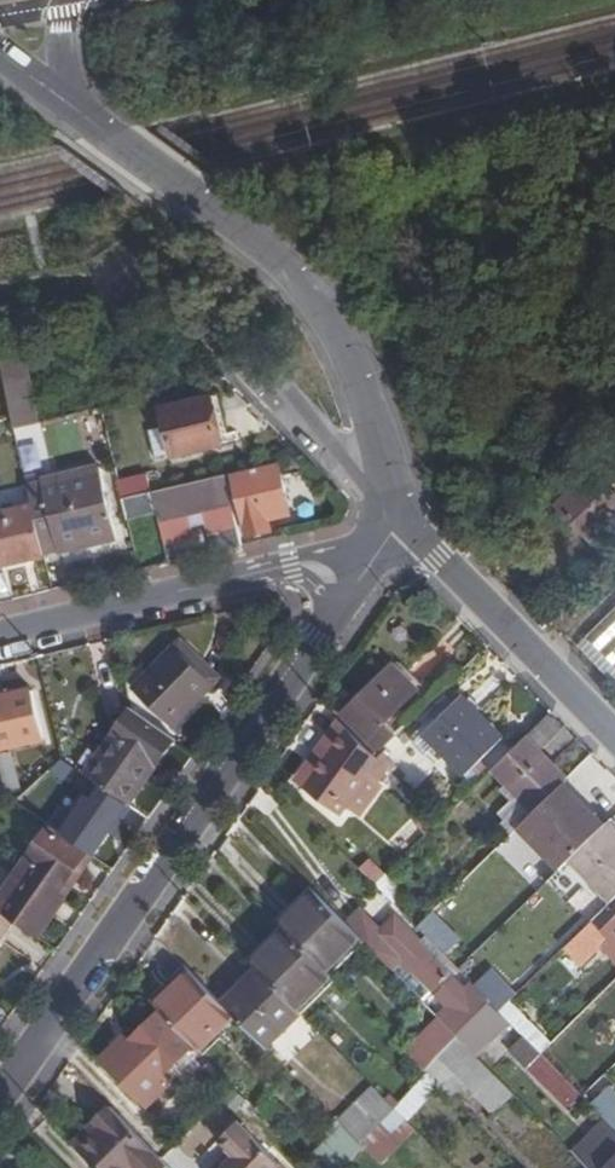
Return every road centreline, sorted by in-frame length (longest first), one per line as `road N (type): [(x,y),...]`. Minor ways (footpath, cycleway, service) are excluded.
road 1 (residential): [(0,1101),(361,572)]
road 2 (residential): [(0,634),(292,565),(361,572)]
road 3 (residential): [(248,247),(91,111),(0,49)]
road 4 (residential): [(248,247),(323,313),(359,384),(400,516)]
road 5 (residential): [(400,516),(614,736)]

